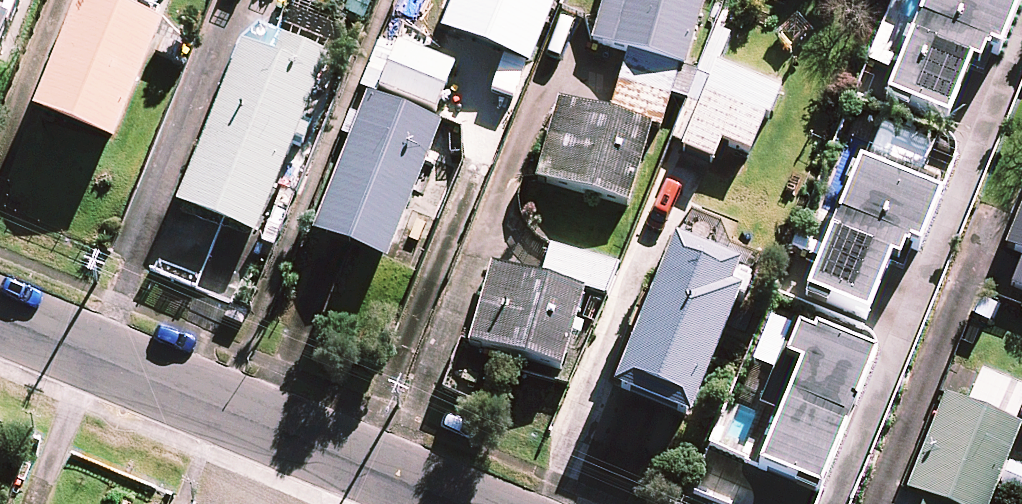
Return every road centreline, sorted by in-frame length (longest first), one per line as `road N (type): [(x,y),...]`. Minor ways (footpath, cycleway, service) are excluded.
road 1 (residential): [(0,311),(242,402),(482,503)]

